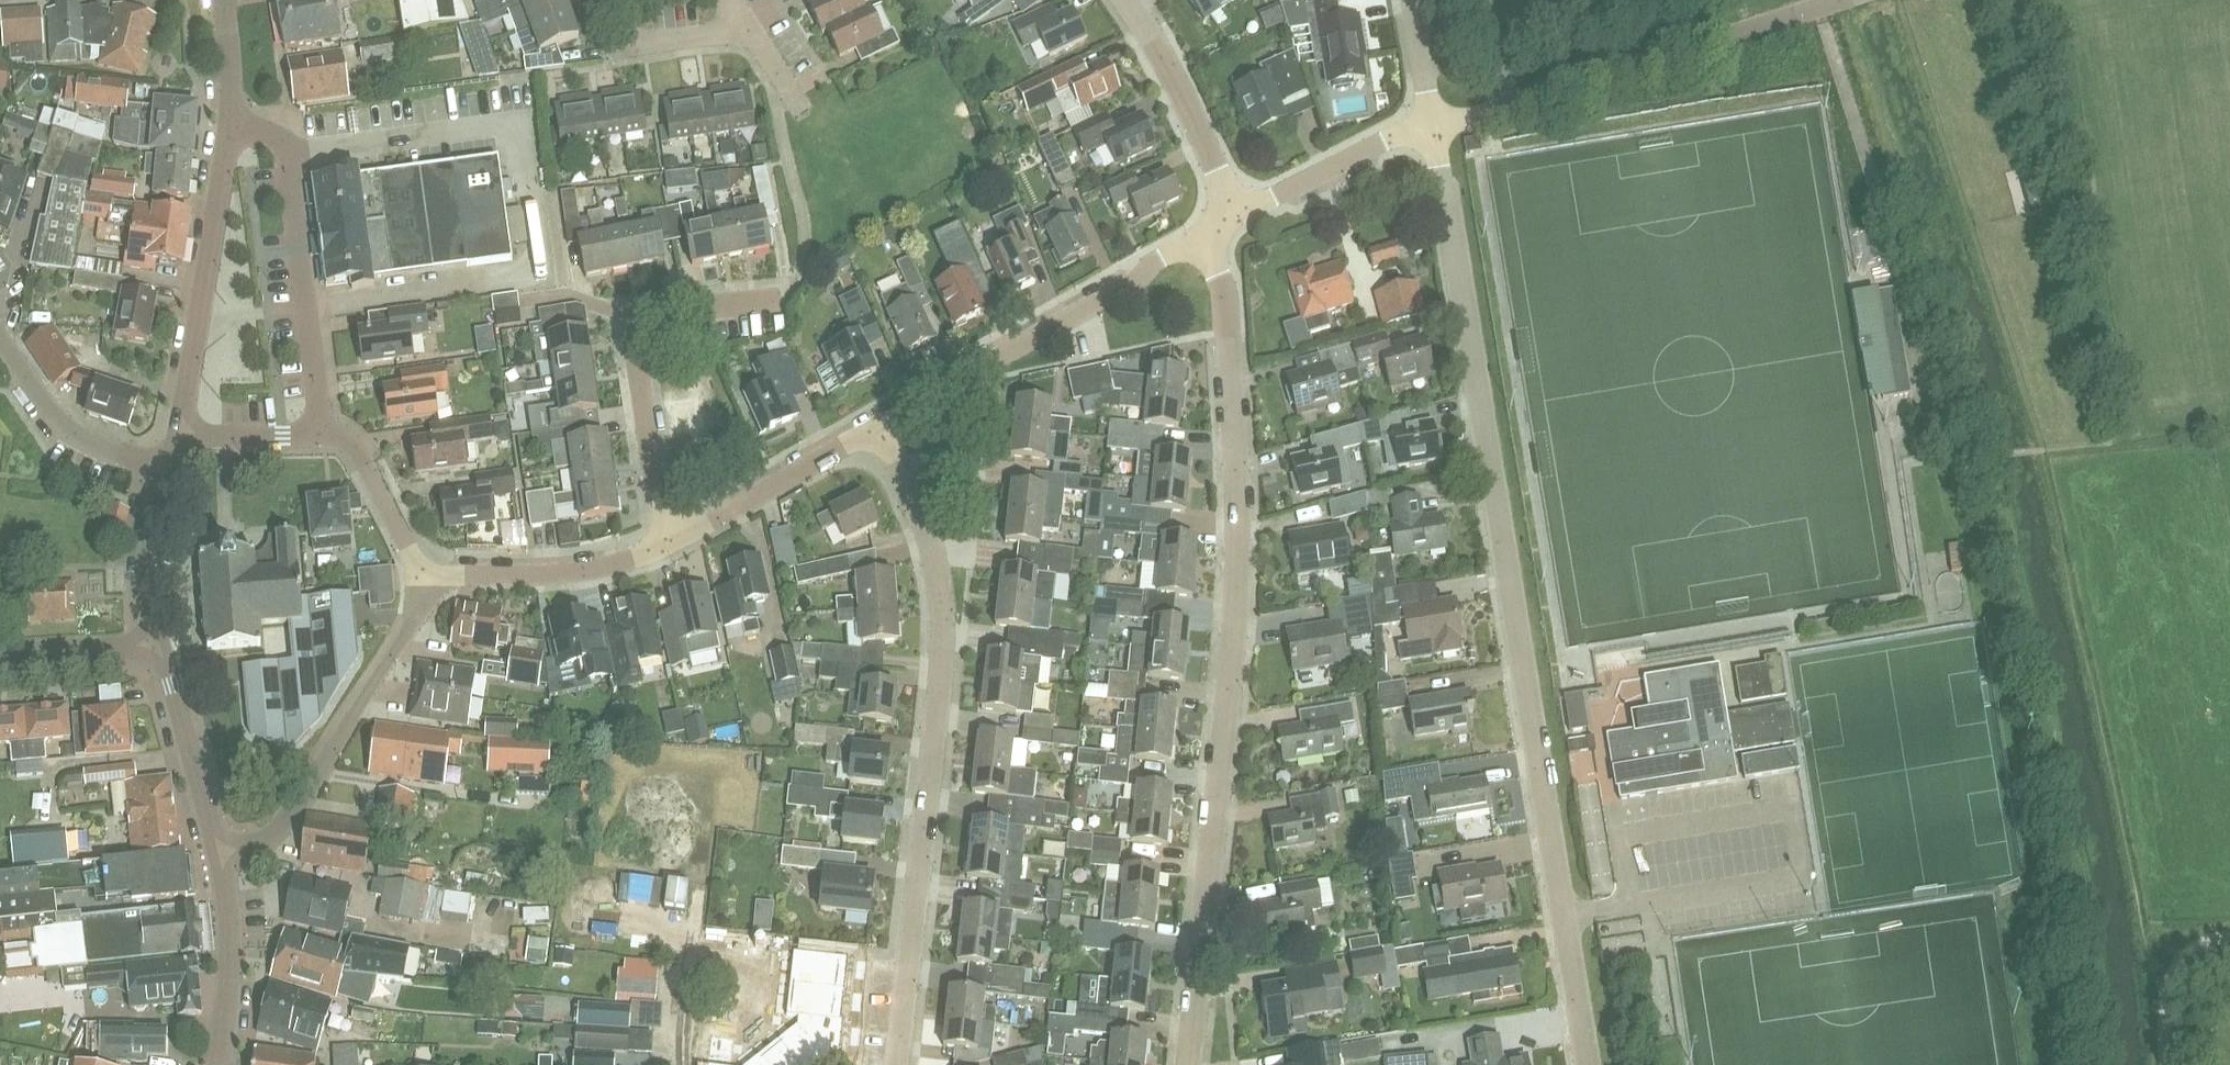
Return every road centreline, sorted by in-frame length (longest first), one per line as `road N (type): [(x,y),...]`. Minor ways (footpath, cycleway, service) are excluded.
road 1 (residential): [(1592,1064),(1434,128)]
road 2 (residential): [(1189,1064),(1239,514),(1226,294),(1203,237)]
road 3 (residential): [(893,1064),(940,667),(939,603),(929,550),(876,416)]
road 4 (residential): [(308,310),(542,276),(520,124),(294,150)]
road 5 (unclassified): [(1434,128),(1843,0)]
road 6 (residential): [(876,416),(1203,237)]
road 7 (residential): [(668,545),(633,325),(654,315),(779,307)]
road 8 (residential): [(217,850),(254,844),(284,825),(404,636),(430,572)]
road 9 (secondary): [(176,436),(225,121)]
road 10 (residential): [(668,545),(876,416)]
road 11 (residential): [(1240,215),(1195,117),(1126,0)]
road 12 (residential): [(430,572),(596,570),(668,545)]
road 13 (residential): [(170,468),(109,452),(58,424),(0,338)]
road 14 (secondary): [(219,1064),(228,931),(217,850)]
road 15 (residential): [(1240,215),(1393,136),(1434,128)]
road 16 (secondary): [(217,850),(159,646)]
road 17 (residential): [(430,572),(410,554),(353,446),(316,434)]
road 18 (secondary): [(159,646),(149,580),(170,468)]
road 19 (residential): [(754,29),(631,44),(615,0)]
road 20 (residential): [(308,310),(294,150)]
road 21 (residential): [(0,659),(159,646)]
road 22 (residential): [(316,434),(176,436)]
road 23 (residential): [(1434,128),(1413,0)]
road 24 (residential): [(316,434),(308,310)]
road 25 (secondary): [(225,121),(230,63),(221,0)]

